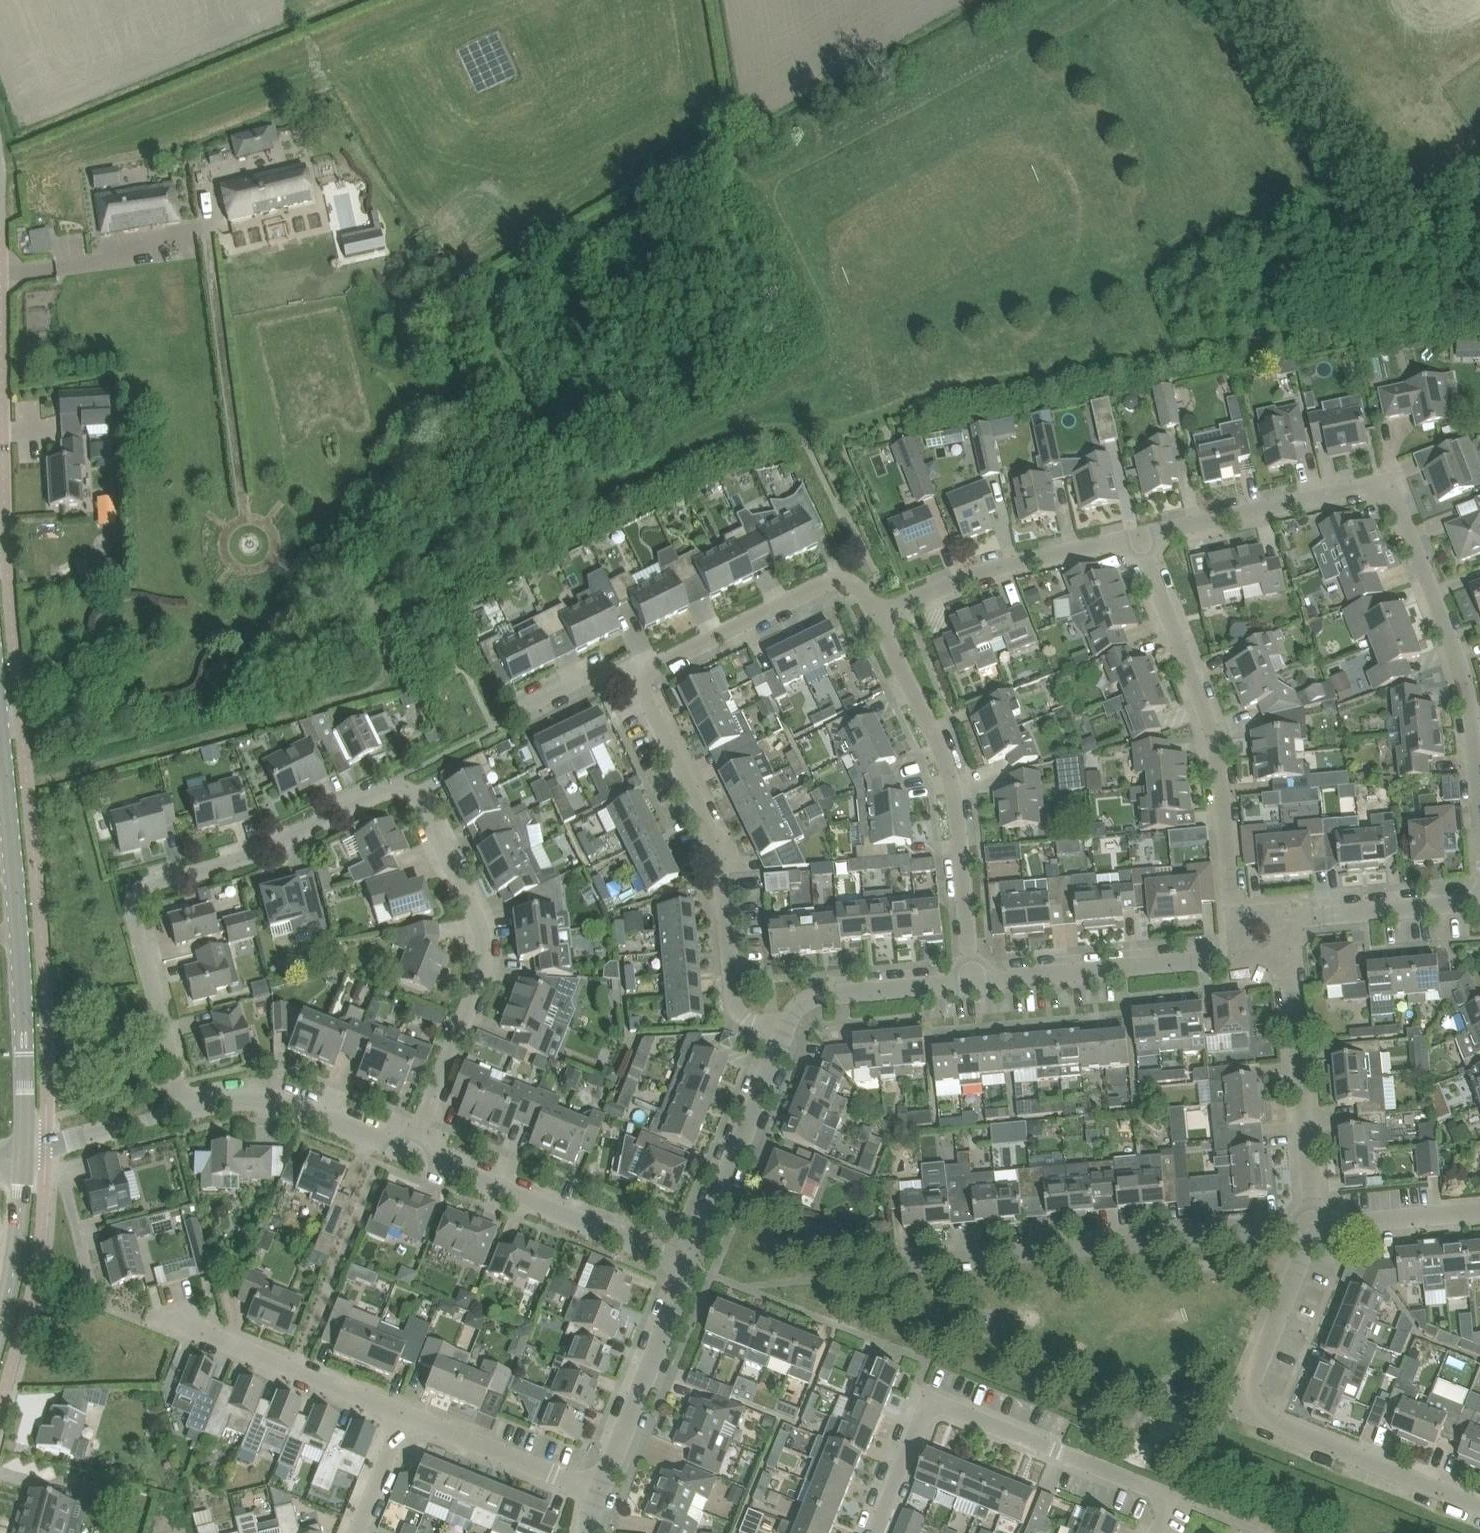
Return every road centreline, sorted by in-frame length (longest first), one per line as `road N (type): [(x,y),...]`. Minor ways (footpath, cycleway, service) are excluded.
road 1 (residential): [(409,1155),(485,954),(474,899),(418,799),(398,787),(242,858),(151,881),(135,895),(133,917),(188,1107)]
road 2 (residential): [(1479,858),(1468,670),(1391,497),(1363,488),(1138,537)]
road 3 (residential): [(1479,1506),(1267,1421),(1254,1403),(1309,1222)]
road 4 (tertiary): [(25,1154),(18,930),(0,723)]
road 5 (residential): [(1156,1532),(1163,1516),(1155,1489),(940,1402),(922,1408),(875,1532)]
road 6 (residential): [(783,1035),(750,1021),(733,997),(720,852),(638,676)]
road 7 (residential): [(1226,910),(1227,786),(1218,741),(1138,537)]
road 8 (residential): [(876,617),(941,749),(957,805),(970,979)]
road 9 (residential): [(935,1257),(1309,1222)]
road 10 (residential): [(1309,1222),(1299,982),(1293,964),(1263,951),(1229,955)]
road 11 (residential): [(409,1155),(695,1266)]
road 12 (residential): [(876,617),(862,589),(830,580),(638,676)]
road 13 (residential): [(1138,537),(976,578),(876,617)]
road 14 (residential): [(970,979),(1229,955)]
road 15 (residential): [(1226,910),(1479,889)]
road 16 (residential): [(412,1408),(179,1319)]
road 17 (residential): [(695,1266),(783,1035)]
road 18 (residential): [(615,1488),(695,1266)]
road 19 (residential): [(188,1107),(254,1098),(409,1155)]
road 20 (residential): [(615,1488),(412,1408)]
road 21 (residential): [(783,1035),(793,1010),(822,991),(970,979)]
road 22 (tertiary): [(0,1327),(25,1154)]
road 23 (residential): [(1309,1222),(1479,1208)]
road 24 (residential): [(25,1154),(188,1107)]
road 25 (residential): [(359,1532),(412,1408)]

